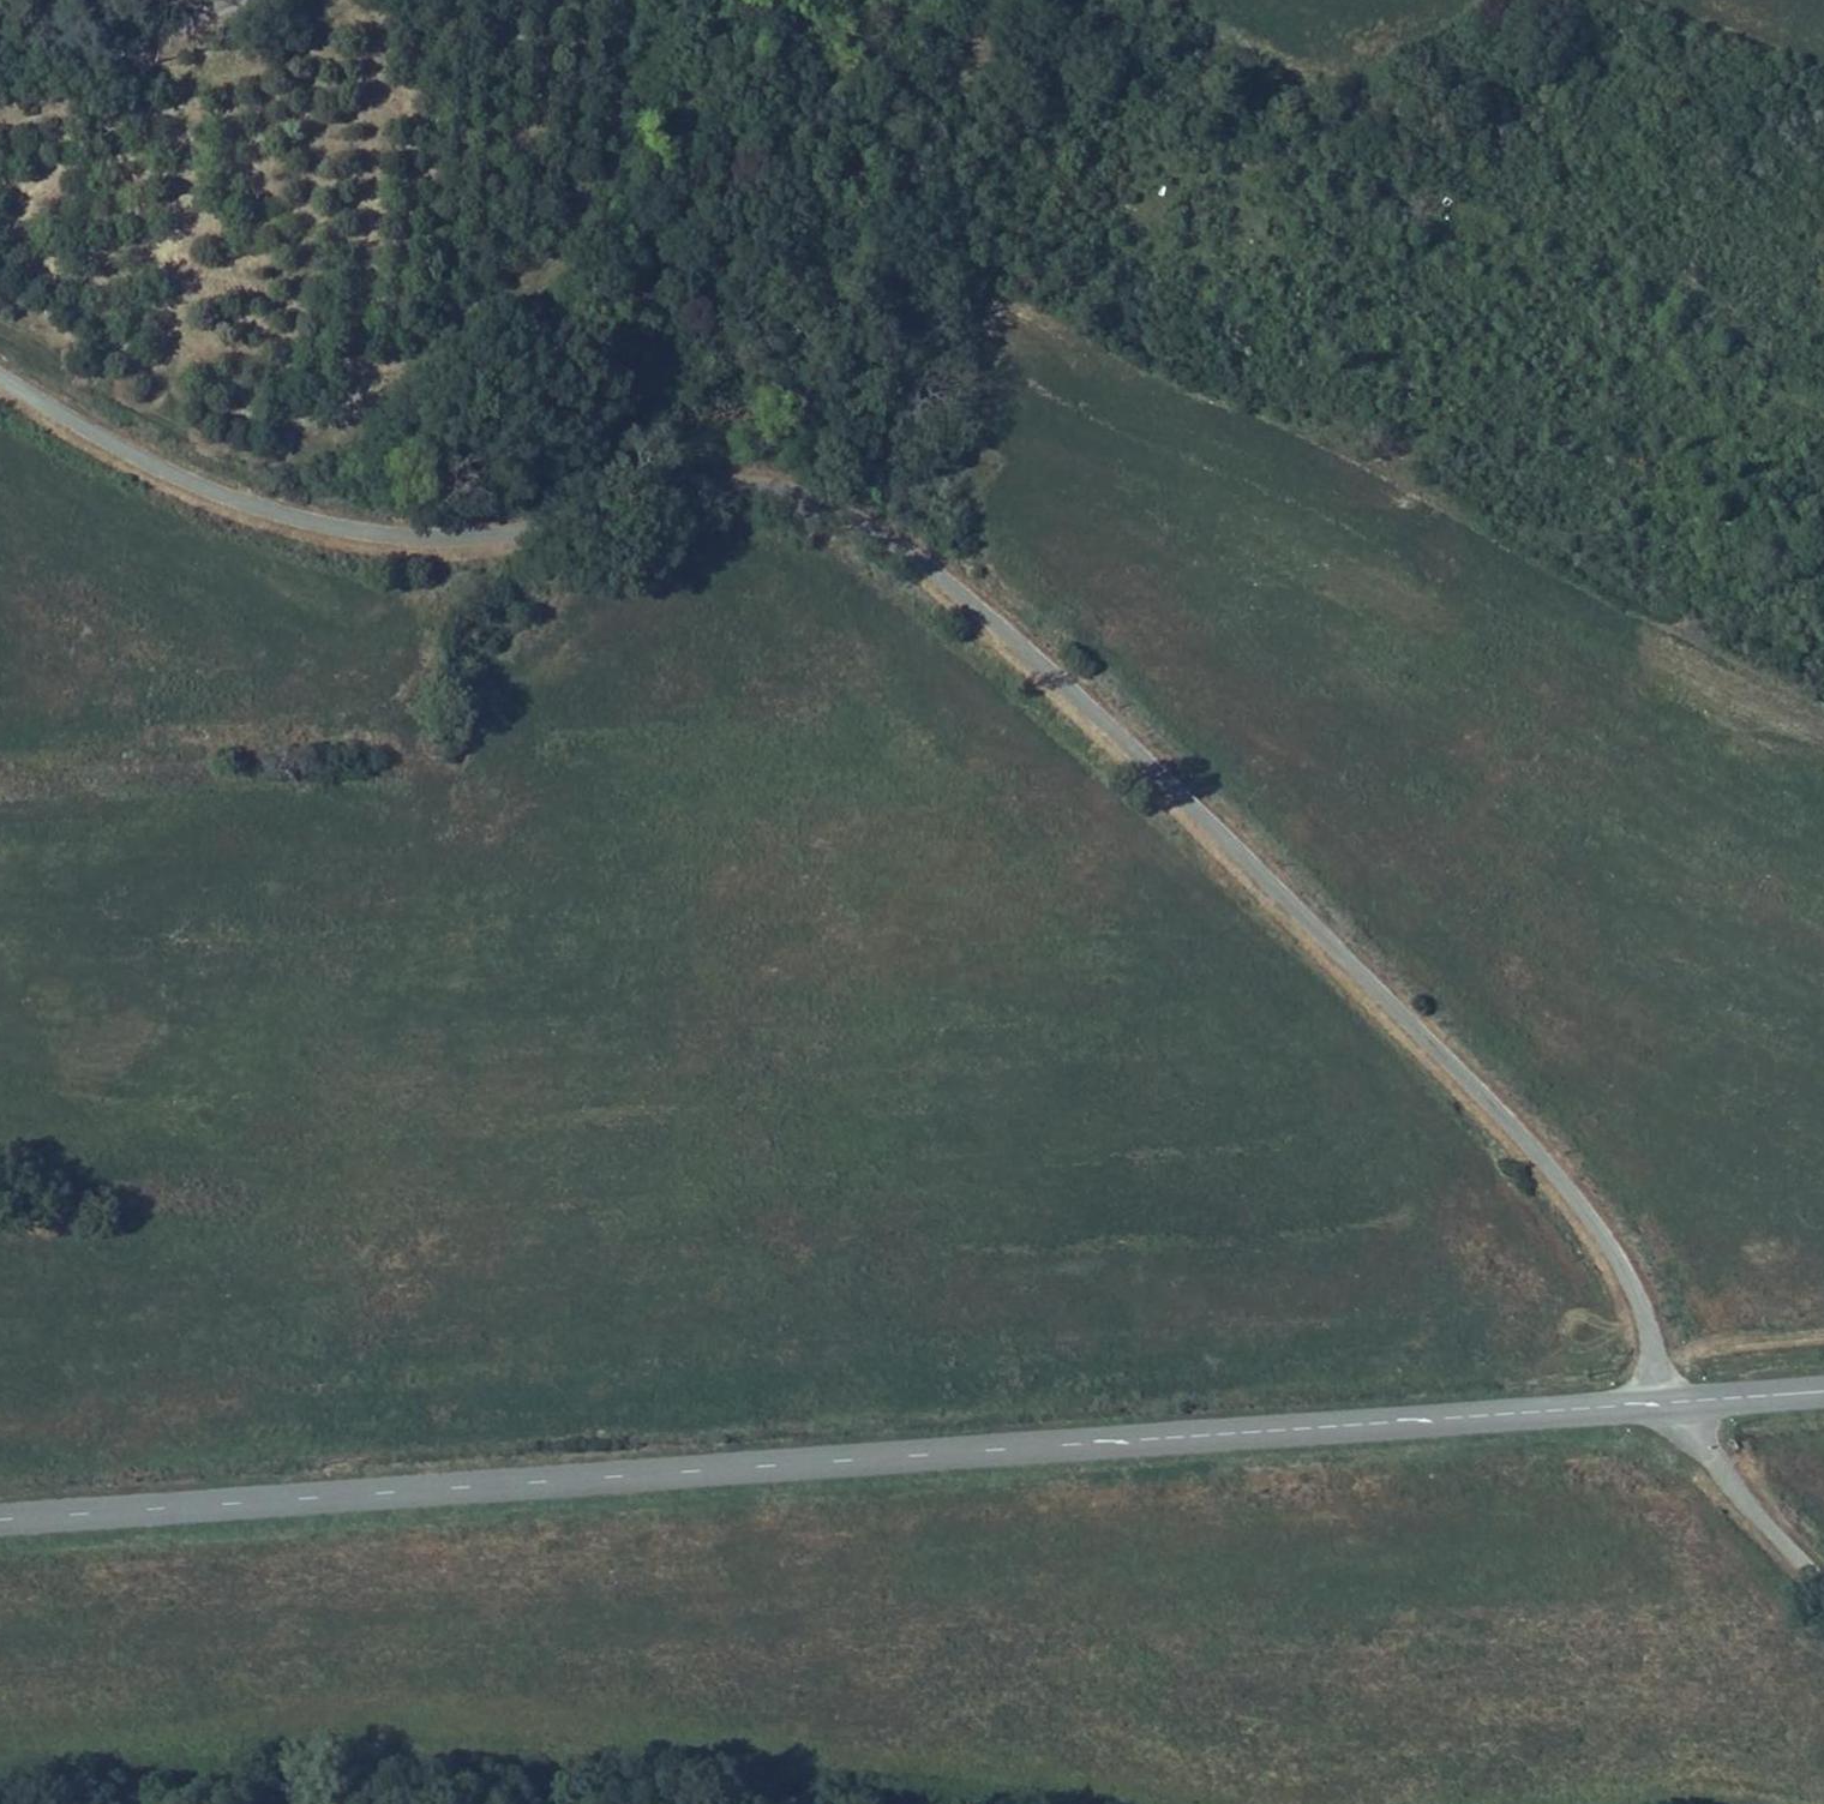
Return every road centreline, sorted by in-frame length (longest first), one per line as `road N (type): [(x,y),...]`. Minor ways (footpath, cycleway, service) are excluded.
road 1 (tertiary): [(0,1519),(1823,1391)]
road 2 (track): [(1664,1403),(1823,1586)]

